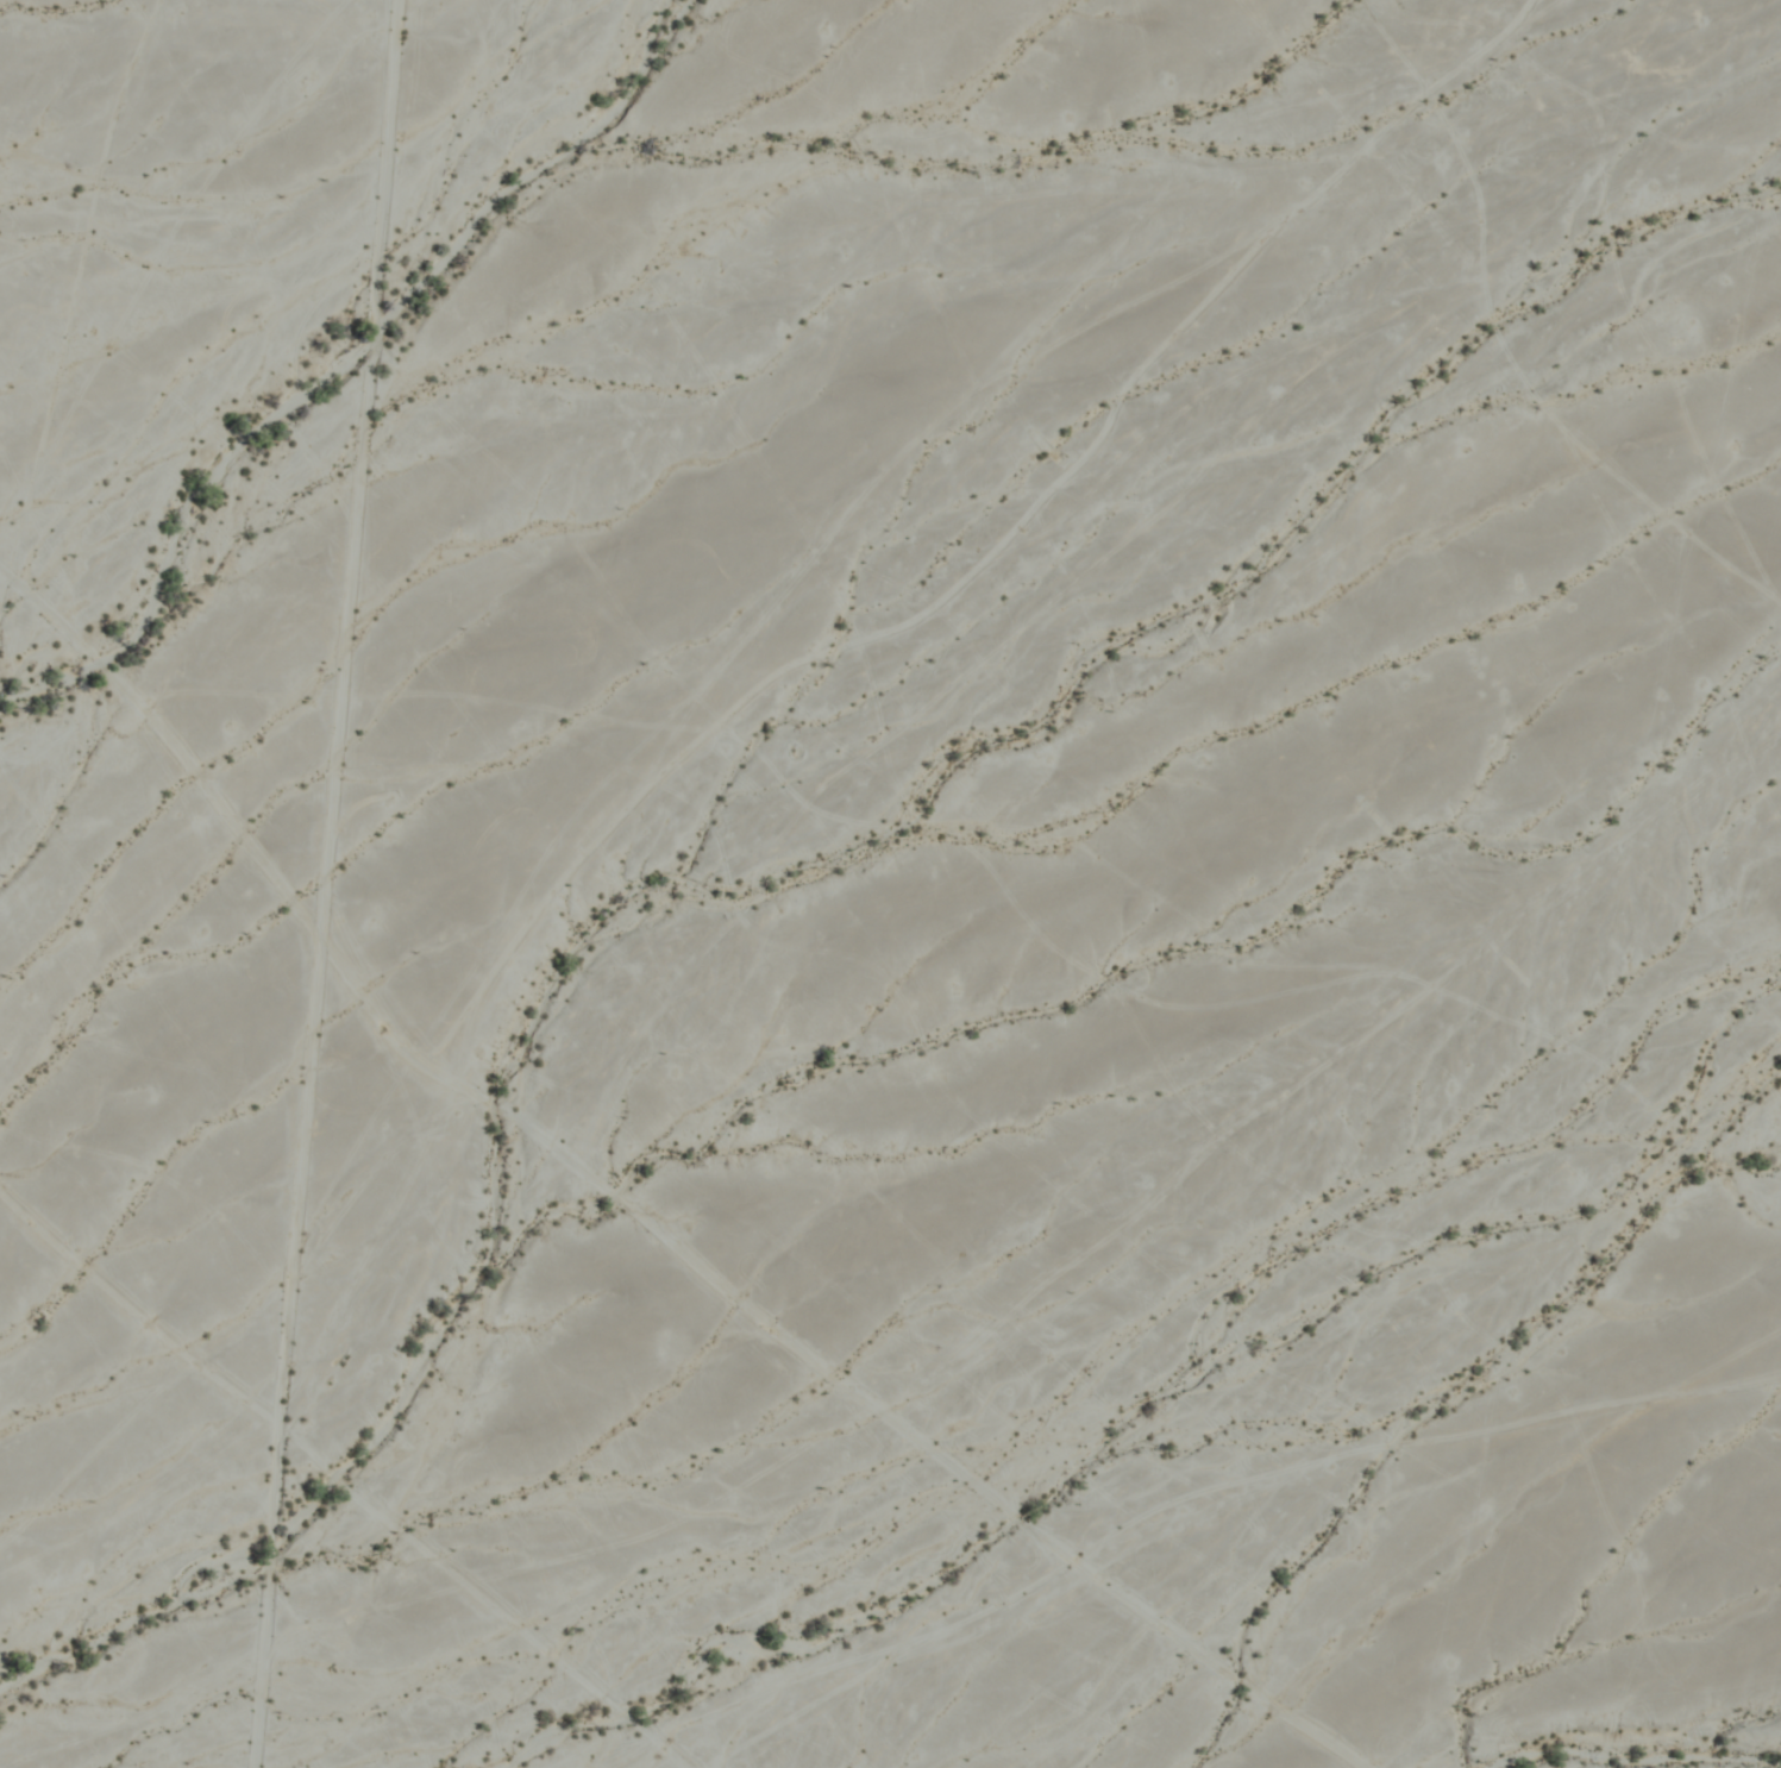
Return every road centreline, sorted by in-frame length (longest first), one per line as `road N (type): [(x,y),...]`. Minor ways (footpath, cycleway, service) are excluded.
road 1 (track): [(399,0),(239,1767)]

